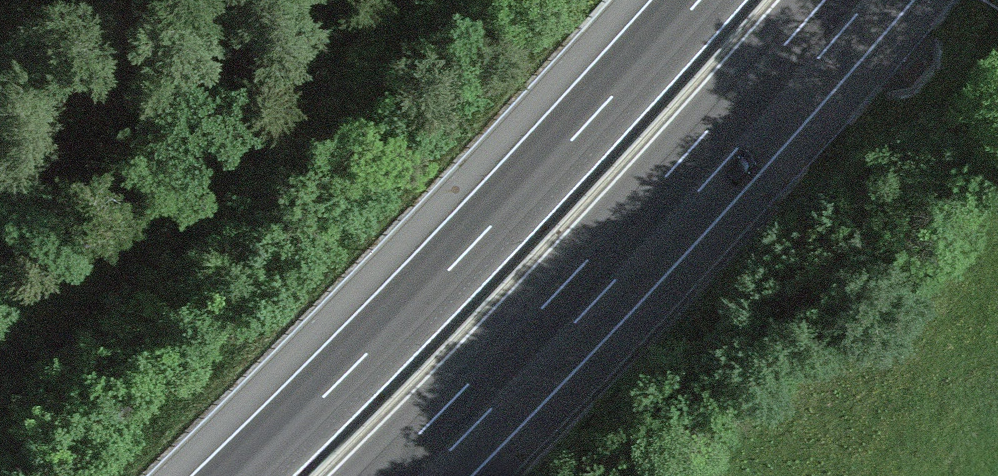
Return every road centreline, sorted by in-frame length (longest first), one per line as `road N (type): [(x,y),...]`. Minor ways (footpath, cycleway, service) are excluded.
road 1 (motorway): [(698,0),(482,233),(238,475)]
road 2 (motorway): [(399,475),(684,185),(849,0)]

